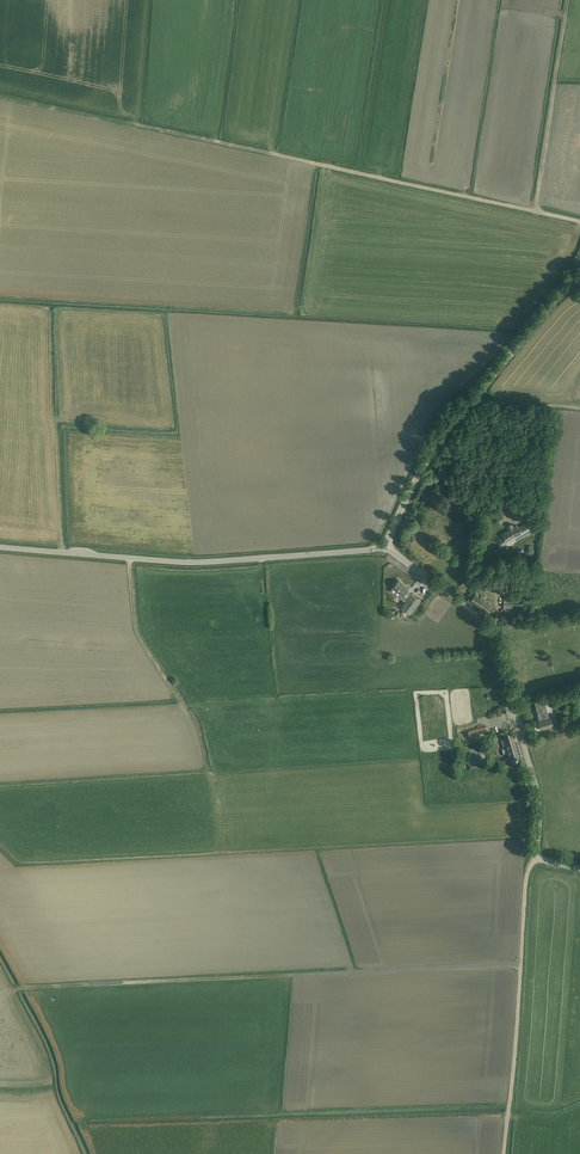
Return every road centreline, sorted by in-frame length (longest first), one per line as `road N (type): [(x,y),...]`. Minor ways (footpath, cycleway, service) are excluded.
road 1 (track): [(535,211),(0,94)]
road 2 (unclassified): [(386,549),(181,563),(0,548)]
road 3 (unclassified): [(537,860),(538,797),(493,637),(467,606),(386,549)]
road 4 (unclassified): [(386,549),(450,429),(559,297),(579,283)]
road 5 (track): [(506,1153),(529,873),(537,860)]
road 6 (track): [(535,211),(569,0)]

